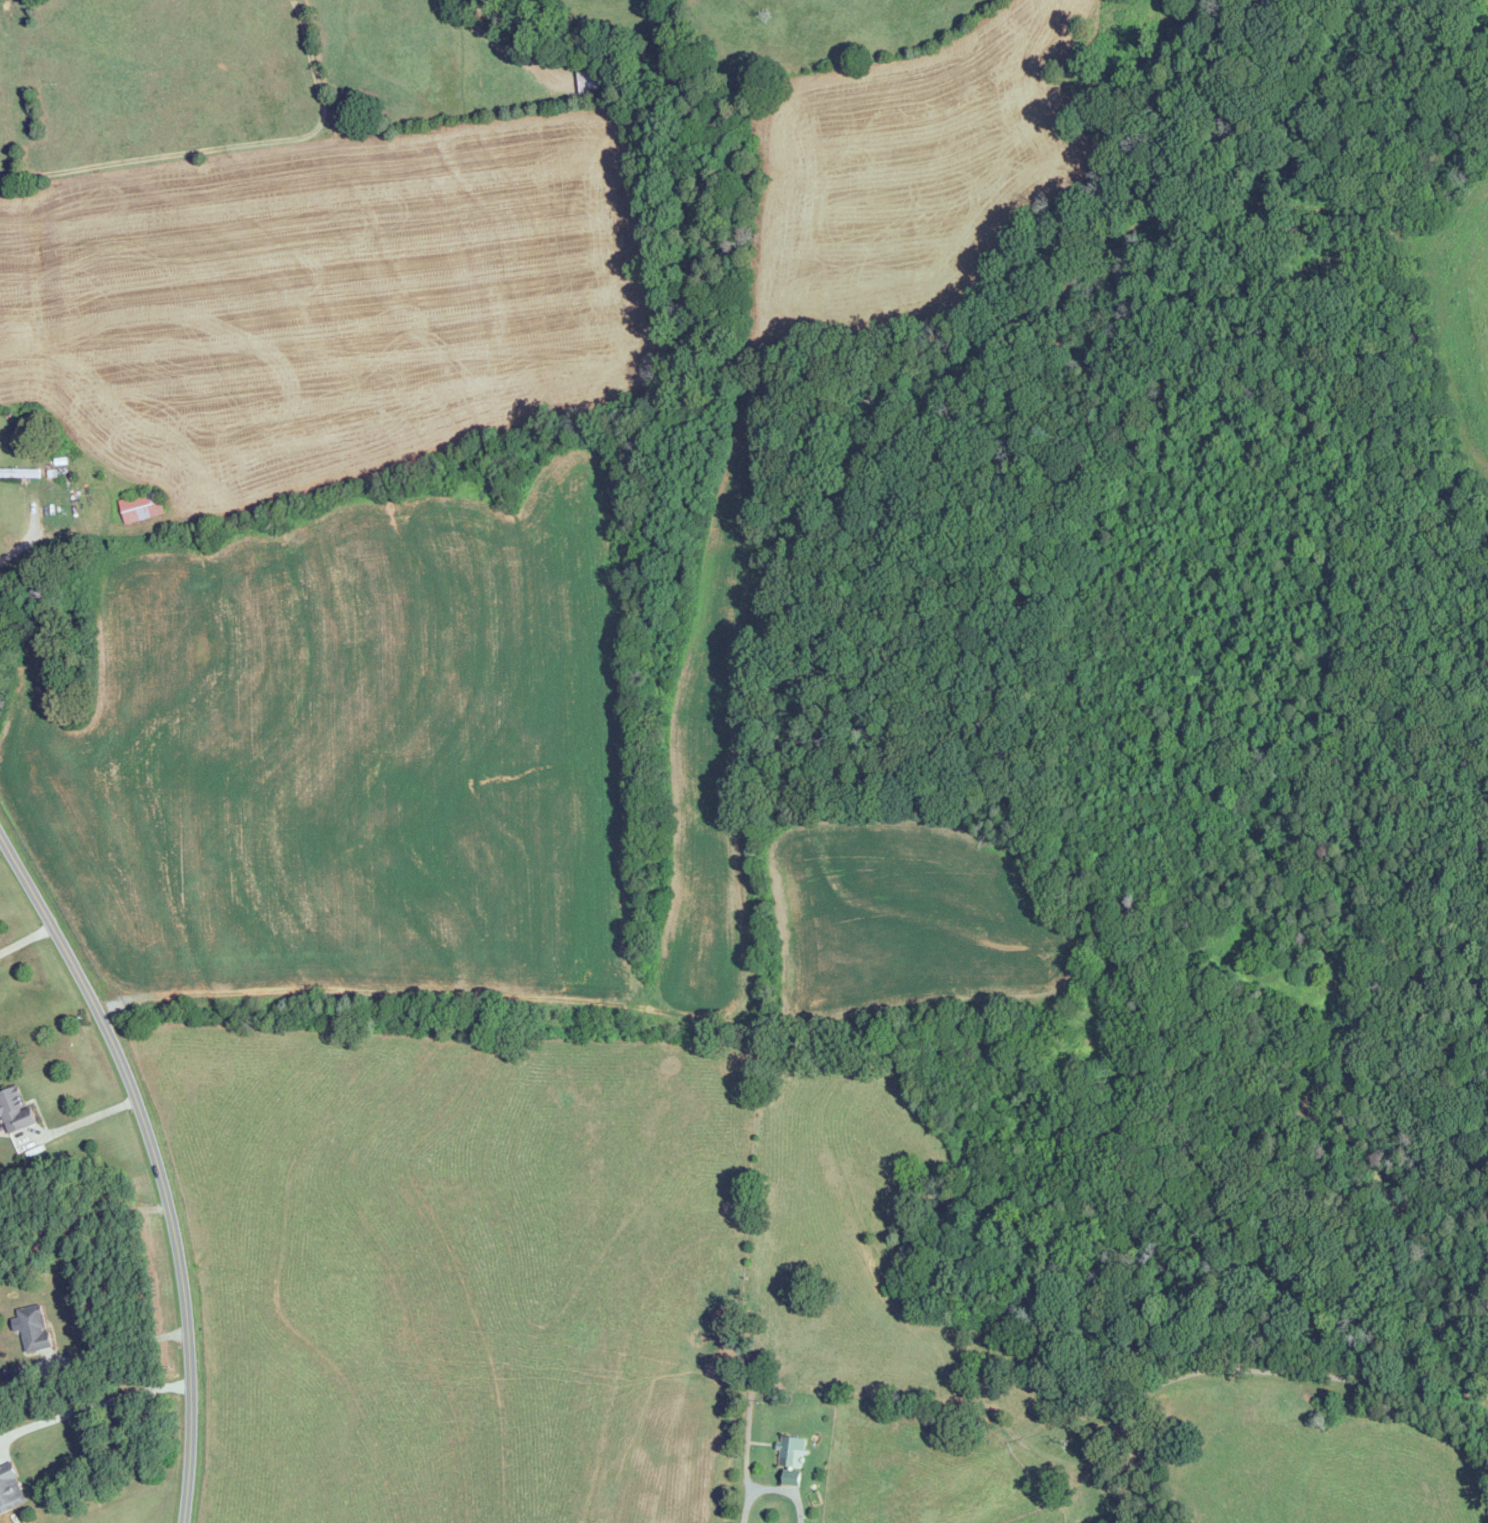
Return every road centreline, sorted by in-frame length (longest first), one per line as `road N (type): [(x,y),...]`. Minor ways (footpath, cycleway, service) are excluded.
road 1 (track): [(98,1013),(134,998),(241,991),(570,997),(754,1026),(843,1023),(1094,994),(1160,946),(1195,950),(1275,995)]
road 2 (residential): [(180,1522),(190,1457),(189,1323),(167,1203),(127,1075),(0,835)]

